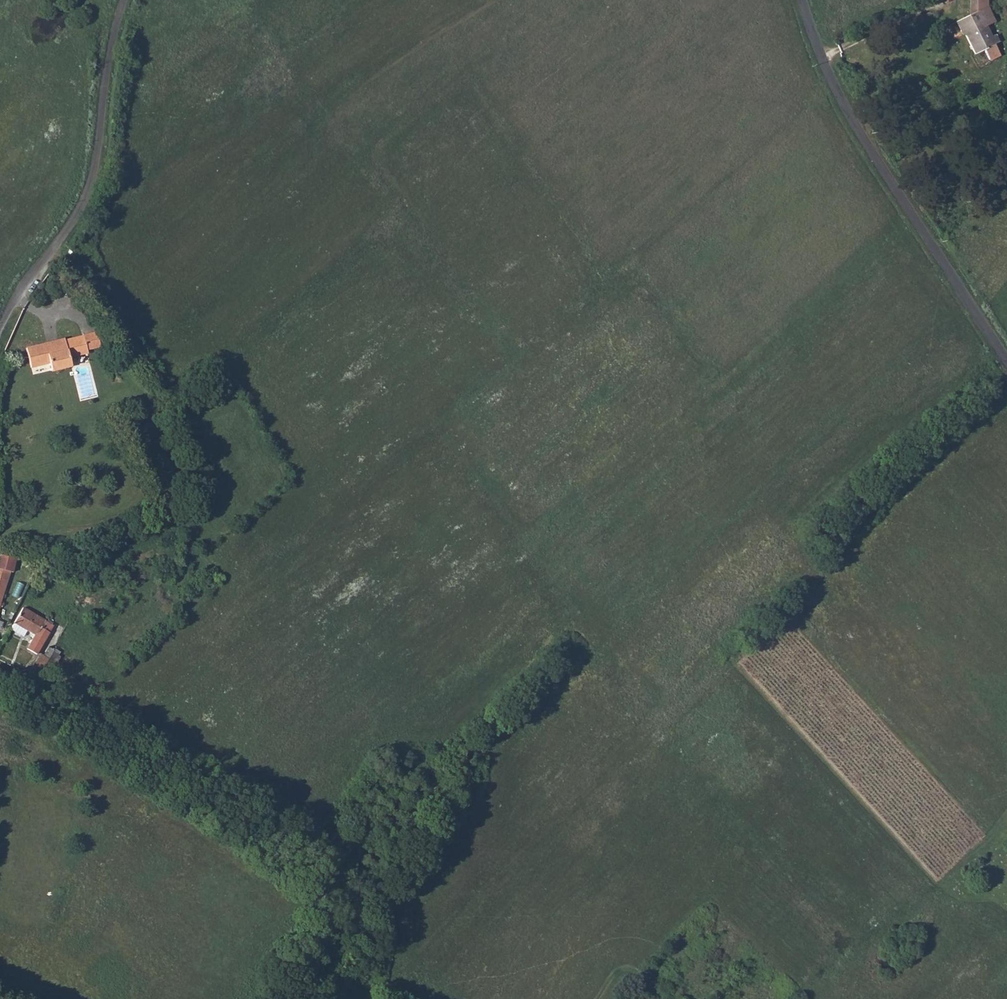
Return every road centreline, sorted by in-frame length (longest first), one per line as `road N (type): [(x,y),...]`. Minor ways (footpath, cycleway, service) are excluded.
road 1 (unclassified): [(1006,355),(842,101),(802,0)]
road 2 (unclassified): [(124,0),(85,201),(0,330)]

